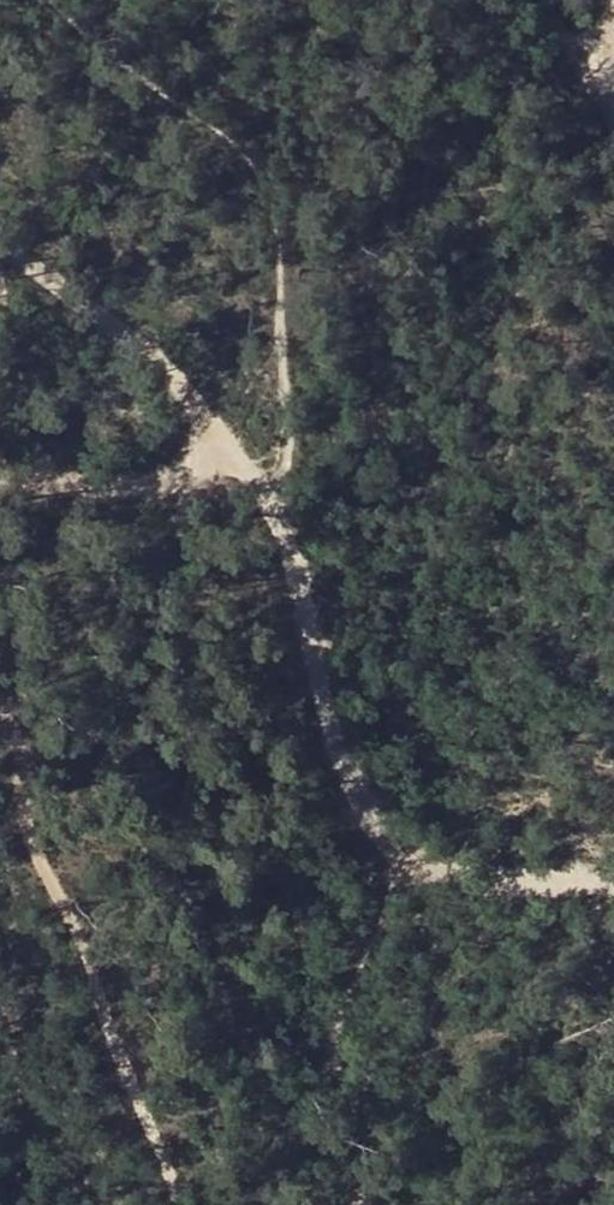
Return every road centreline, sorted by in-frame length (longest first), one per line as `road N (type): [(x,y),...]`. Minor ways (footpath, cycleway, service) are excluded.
road 1 (track): [(613,860),(458,841),(389,807),(289,548),(182,440)]
road 2 (track): [(179,1204),(19,834),(10,711),(0,700)]
road 3 (track): [(0,457),(168,456),(182,440),(184,415),(142,356),(0,239)]

